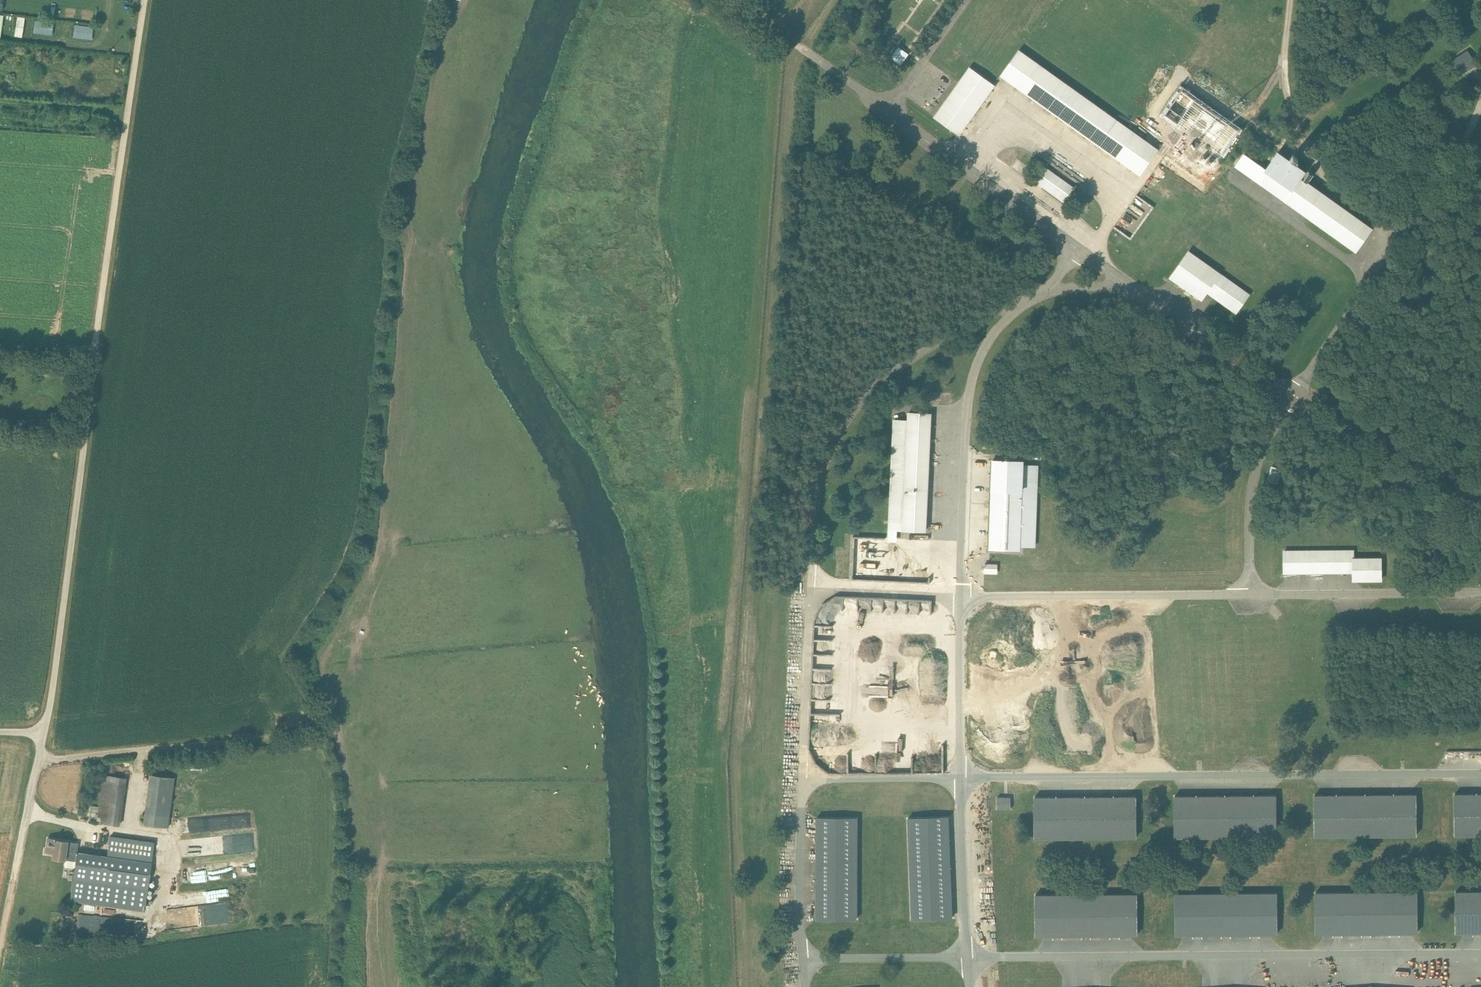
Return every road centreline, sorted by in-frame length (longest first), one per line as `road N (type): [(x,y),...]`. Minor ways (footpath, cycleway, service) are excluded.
road 1 (unclassified): [(41,731),(146,0)]
road 2 (track): [(1399,236),(1311,163),(1286,70),(1293,0)]
road 3 (track): [(314,735),(38,761)]
road 4 (track): [(1399,236),(1466,148),(1480,111)]
road 5 (unclassified): [(17,878),(41,731)]

